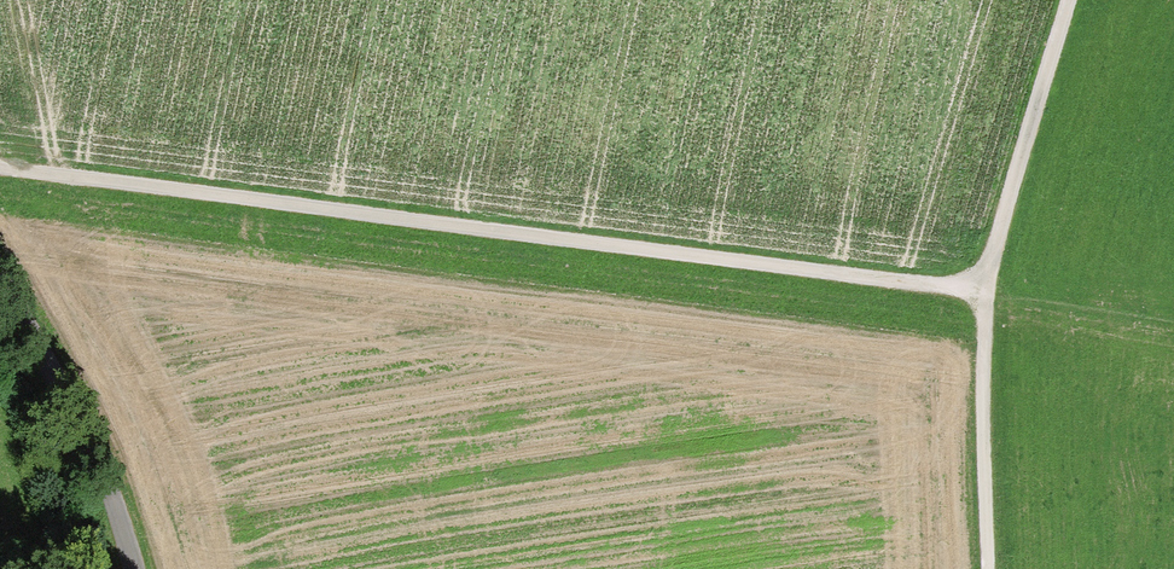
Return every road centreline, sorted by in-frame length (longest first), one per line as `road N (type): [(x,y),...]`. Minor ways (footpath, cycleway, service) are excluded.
road 1 (track): [(978,289),(0,167)]
road 2 (track): [(1069,0),(978,289),(986,568)]
road 3 (unclassified): [(0,282),(92,462),(127,568)]

